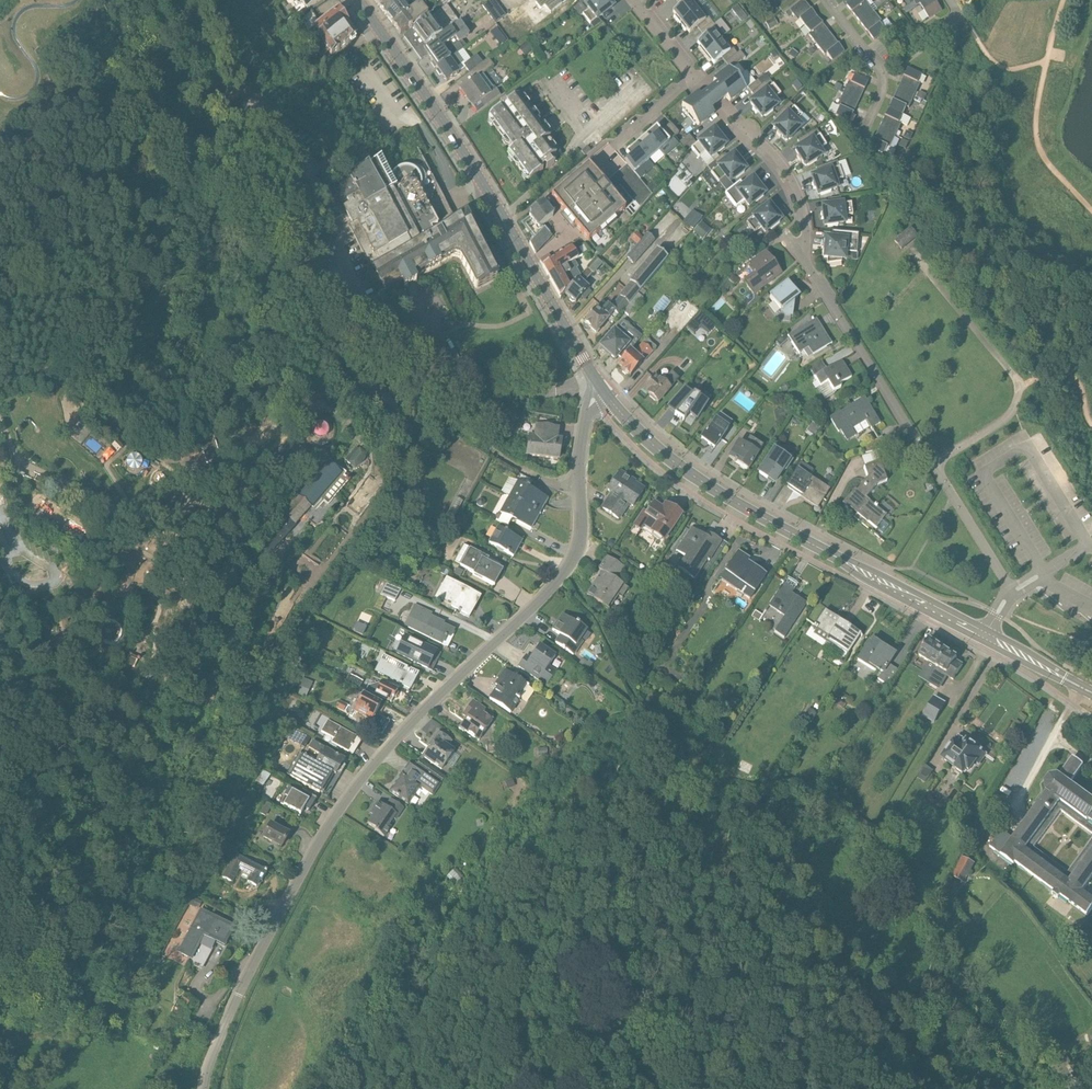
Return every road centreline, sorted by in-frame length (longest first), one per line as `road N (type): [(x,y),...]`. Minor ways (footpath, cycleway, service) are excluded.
road 1 (residential): [(296,882),(374,764),(569,565),(581,535),(580,483)]
road 2 (secondary): [(987,638),(707,485),(643,438),(604,389)]
road 3 (secondary): [(604,389),(481,182),(360,0)]
road 4 (residential): [(932,467),(798,252),(806,236),(785,168),(745,130)]
road 5 (unclassified): [(203,1088),(236,1001),(296,882)]
road 6 (unclassified): [(932,467),(1012,593),(987,638)]
road 7 (residential): [(866,132),(884,88),(878,66),(829,0)]

